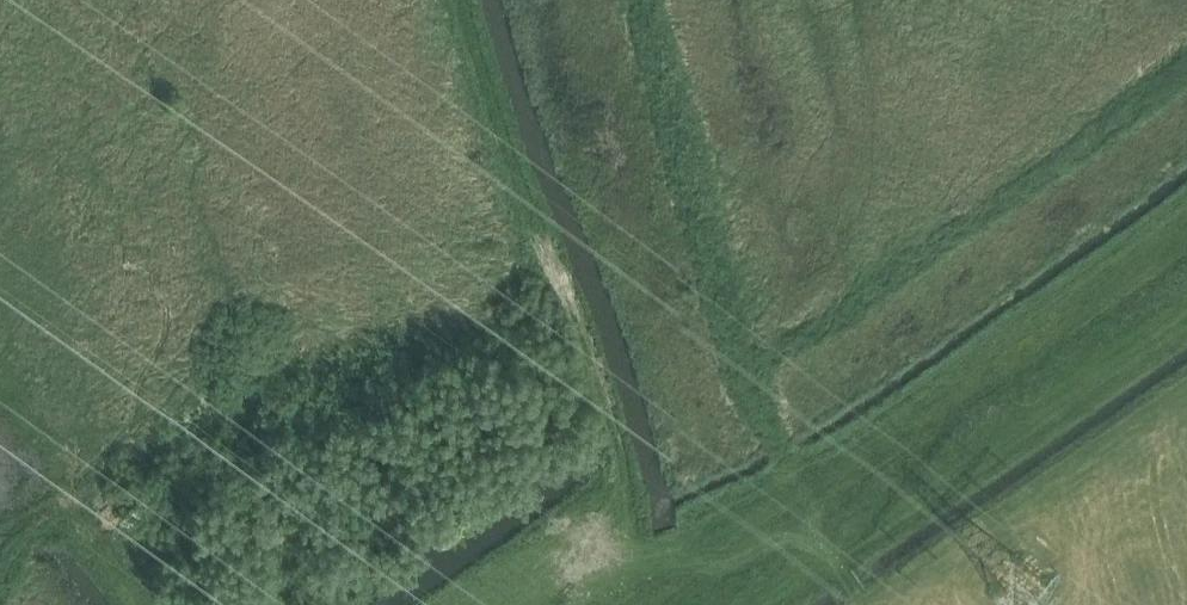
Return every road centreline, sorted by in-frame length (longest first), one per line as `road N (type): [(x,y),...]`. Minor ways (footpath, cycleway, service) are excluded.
road 1 (track): [(793,479),(789,499),(639,579),(609,404),(512,167),(458,0)]
road 2 (track): [(793,479),(740,343),(634,0)]
road 3 (track): [(136,604),(74,526),(39,529),(0,581)]

